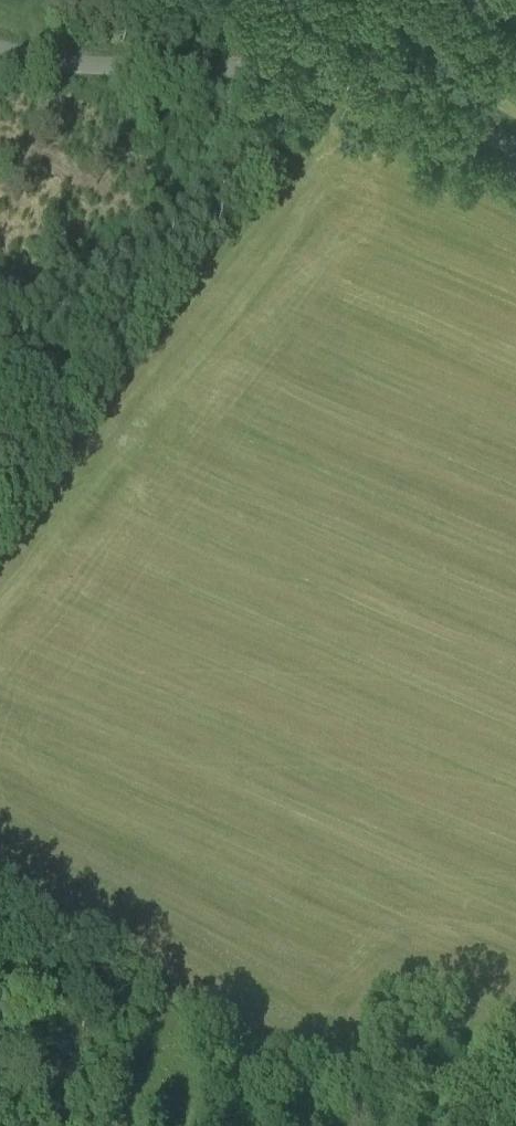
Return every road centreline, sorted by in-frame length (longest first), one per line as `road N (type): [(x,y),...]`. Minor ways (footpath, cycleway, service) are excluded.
road 1 (unclassified): [(515,144),(362,82),(286,70),(81,67),(0,51)]

